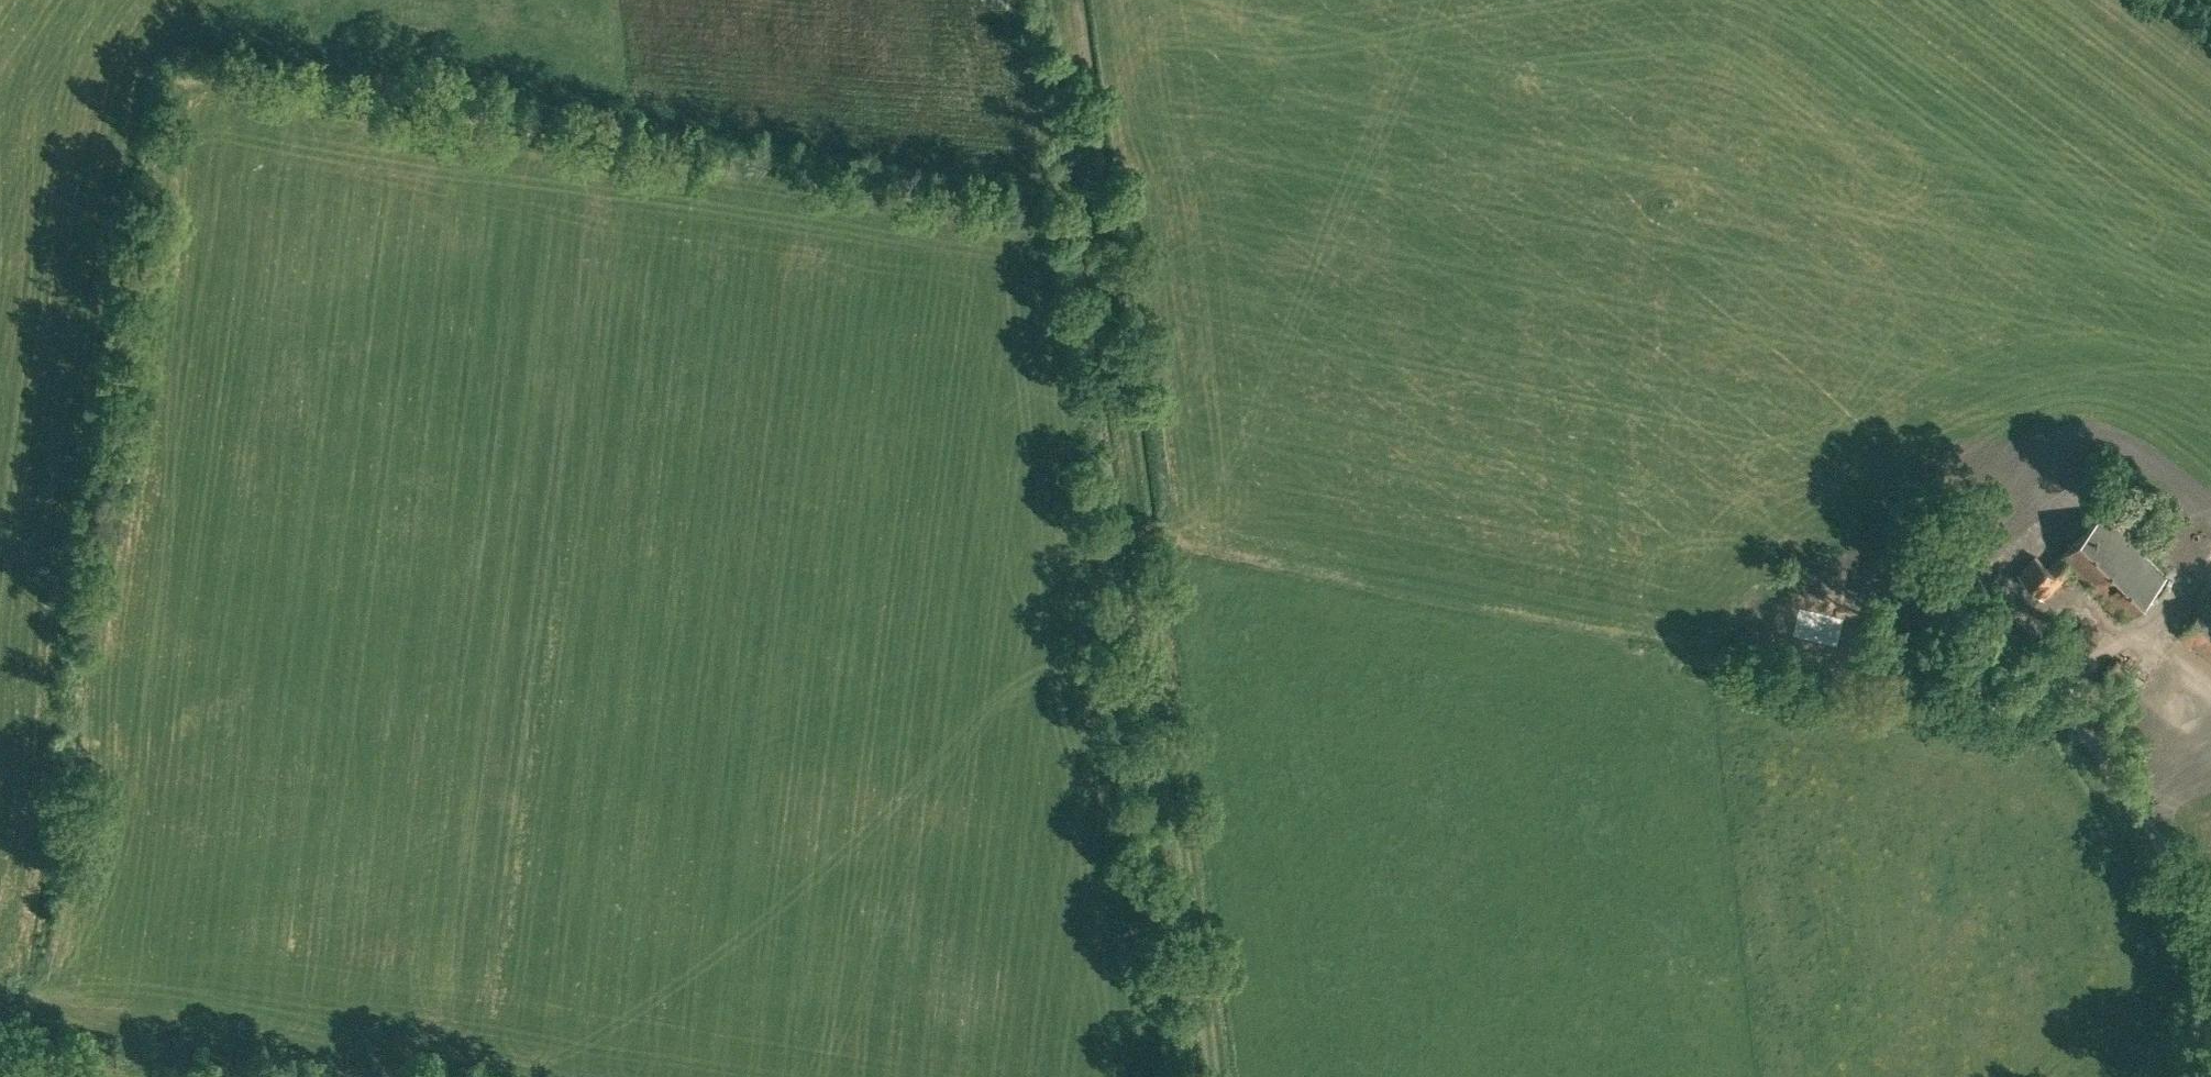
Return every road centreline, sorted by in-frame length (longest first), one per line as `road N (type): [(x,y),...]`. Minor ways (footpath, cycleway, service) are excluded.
road 1 (track): [(1074,0),(1220,1076)]

